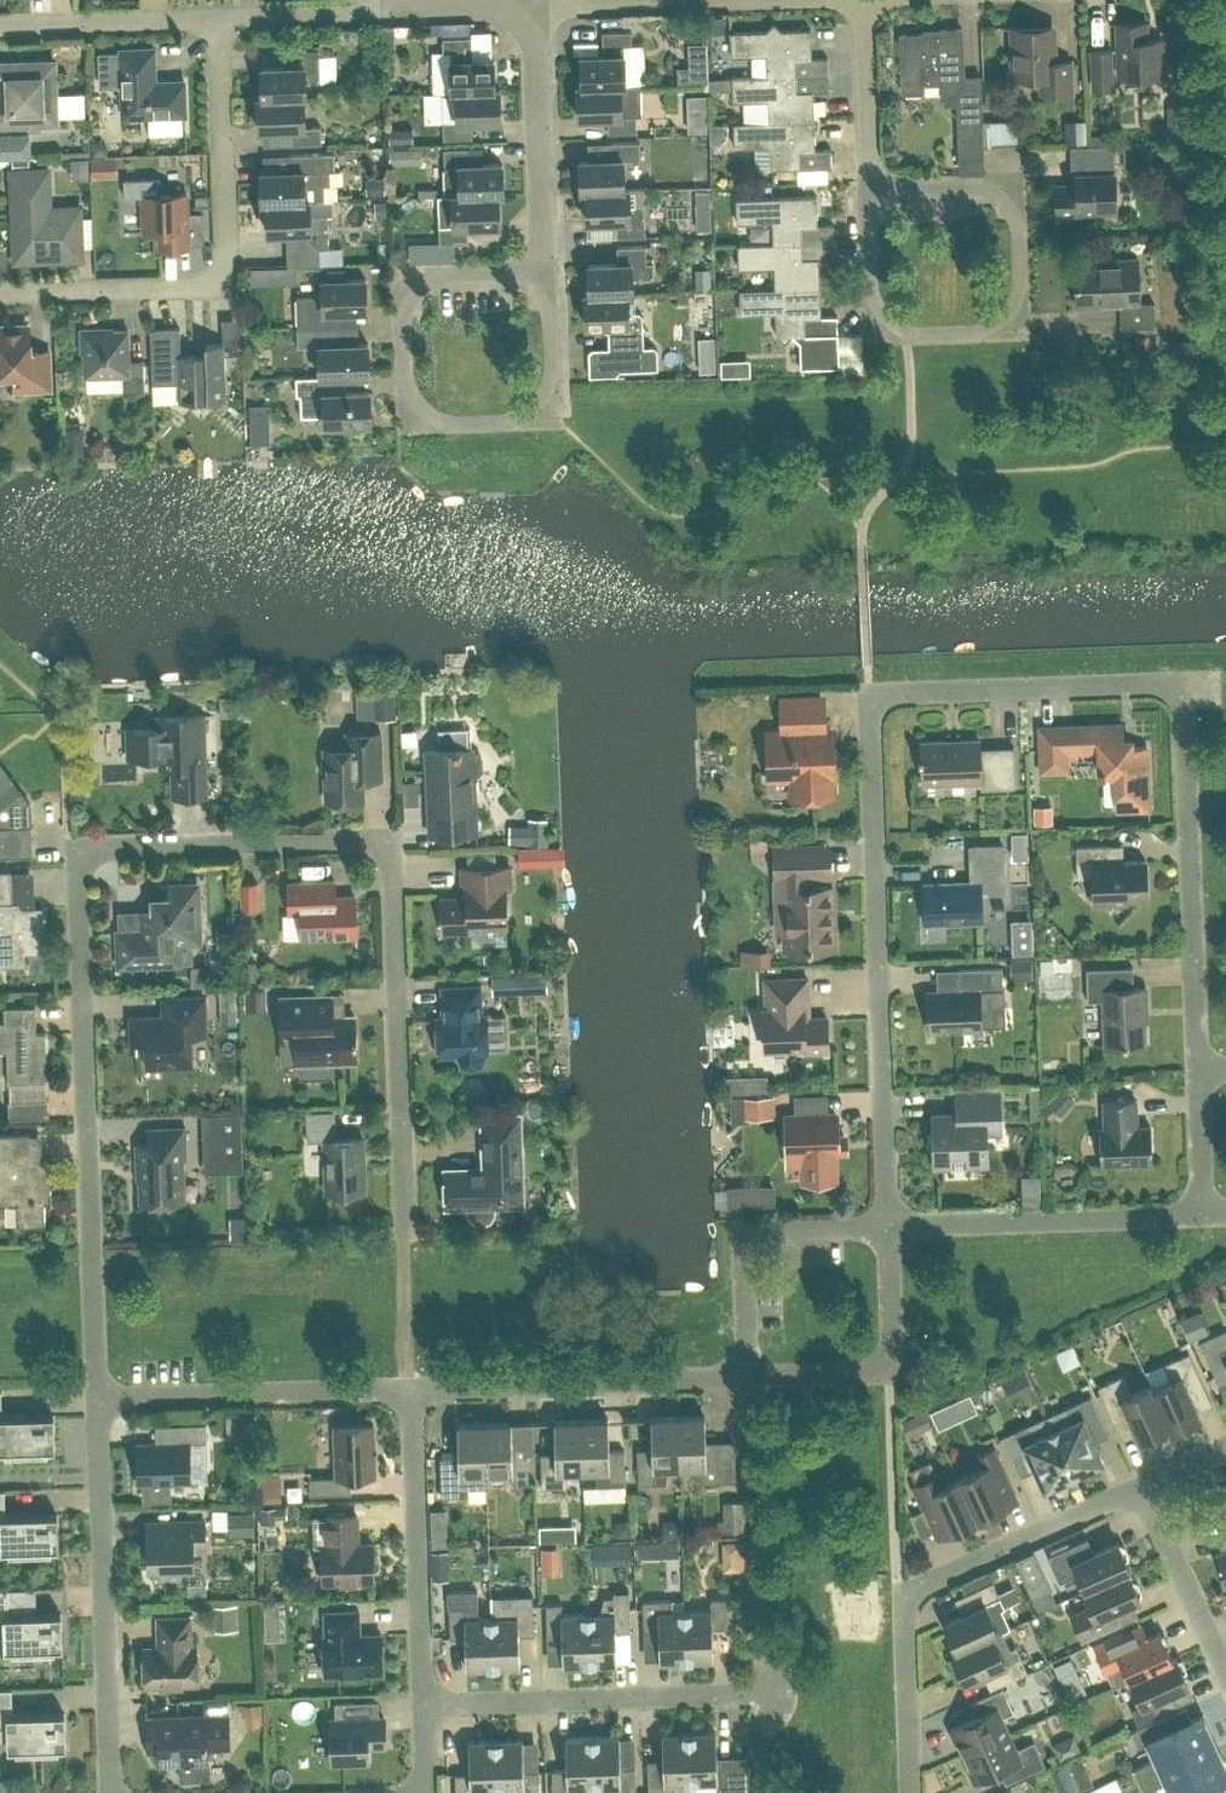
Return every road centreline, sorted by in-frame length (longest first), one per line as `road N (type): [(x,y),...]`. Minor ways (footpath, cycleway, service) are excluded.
road 1 (residential): [(406,1242),(393,865),(361,839),(103,847),(83,858),(78,881),(98,1399)]
road 2 (residential): [(888,1226),(869,723),(875,698),(1151,684),(1177,691),(1185,711),(1198,1068)]
road 3 (residential): [(0,290),(190,284),(221,274),(227,248),(216,16)]
road 4 (residential): [(912,1792),(903,1595),(1141,1486)]
road 5 (residential): [(867,188),(871,296),(882,325),(907,335),(996,331),(1021,300),(1017,199),(998,184)]
road 6 (residential): [(98,1399),(113,1792)]
road 7 (residential): [(539,404),(506,421),(443,424),(431,416),(405,379),(403,314),(442,275),(547,269)]
road 8 (residential): [(422,1702),(773,1692)]
road 9 (residential): [(410,1388),(744,1372)]
road 10 (residential): [(422,1702),(410,1388)]
road 11 (residential): [(888,1226),(1202,1216)]
road 12 (residential): [(98,1399),(410,1388)]
road 13 (residential): [(744,1372),(892,1365),(888,1226)]
road 14 (residential): [(744,1372),(746,1239),(773,1229),(888,1226)]
road 15 (residential): [(547,269),(536,52),(525,24)]
road 16 (residential): [(0,25),(216,16)]
road 17 (residential): [(1225,1669),(1141,1486)]
road 18 (residential): [(863,0),(867,188)]
road 19 (residential): [(216,16),(383,10),(396,0)]
road 20 (residential): [(1202,1216),(1198,1068)]
road 21 (residential): [(539,404),(551,374),(547,269)]
road 22 (residential): [(998,184),(867,188)]

